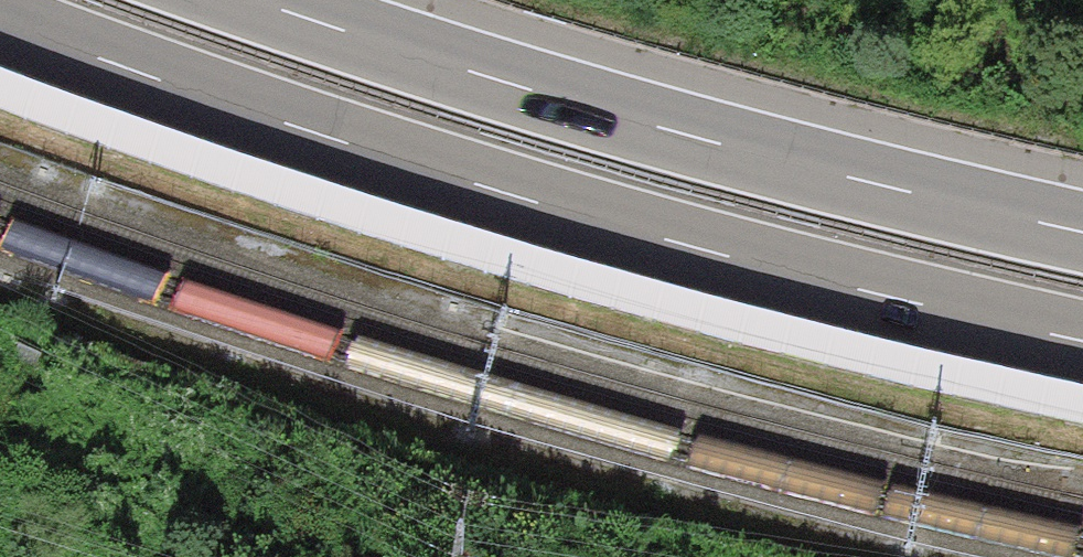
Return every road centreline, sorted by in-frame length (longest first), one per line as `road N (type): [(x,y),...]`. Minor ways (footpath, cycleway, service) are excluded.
road 1 (motorway): [(0,23),(497,192),(1082,343)]
road 2 (motorway): [(1082,234),(475,74),(257,0)]

